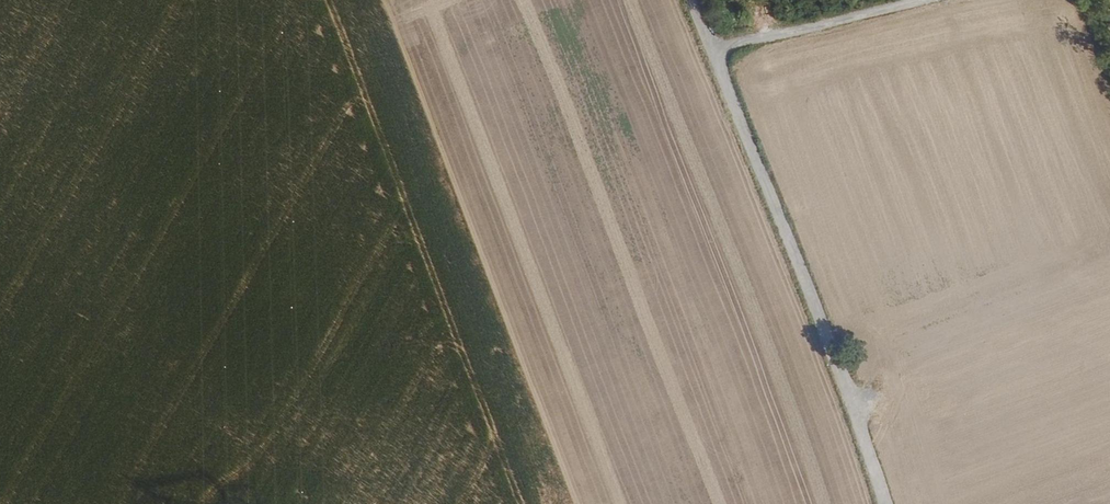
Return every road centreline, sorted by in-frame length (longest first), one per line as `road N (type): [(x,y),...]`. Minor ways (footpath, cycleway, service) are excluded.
road 1 (track): [(691,0),(883,503)]

